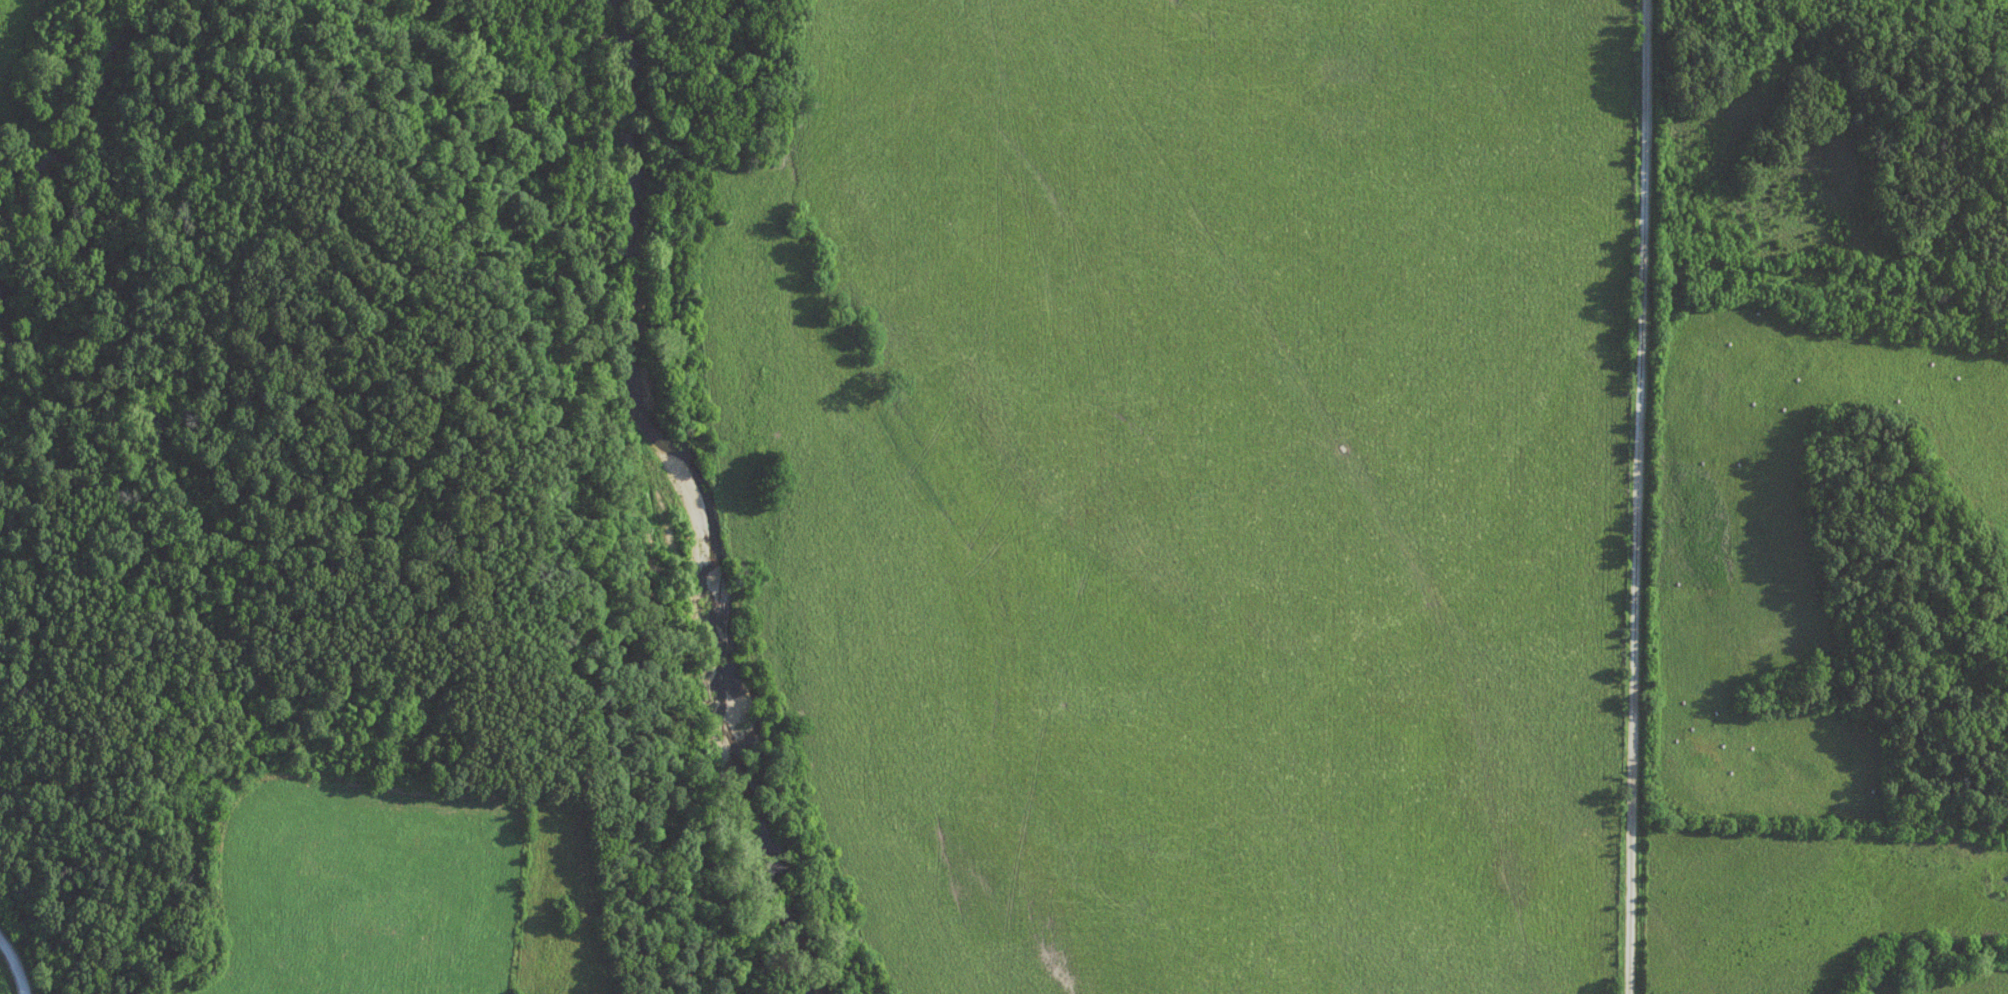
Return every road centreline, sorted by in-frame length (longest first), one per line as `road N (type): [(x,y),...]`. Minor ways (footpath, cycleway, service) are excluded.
road 1 (residential): [(1650,0),(1630,993)]

